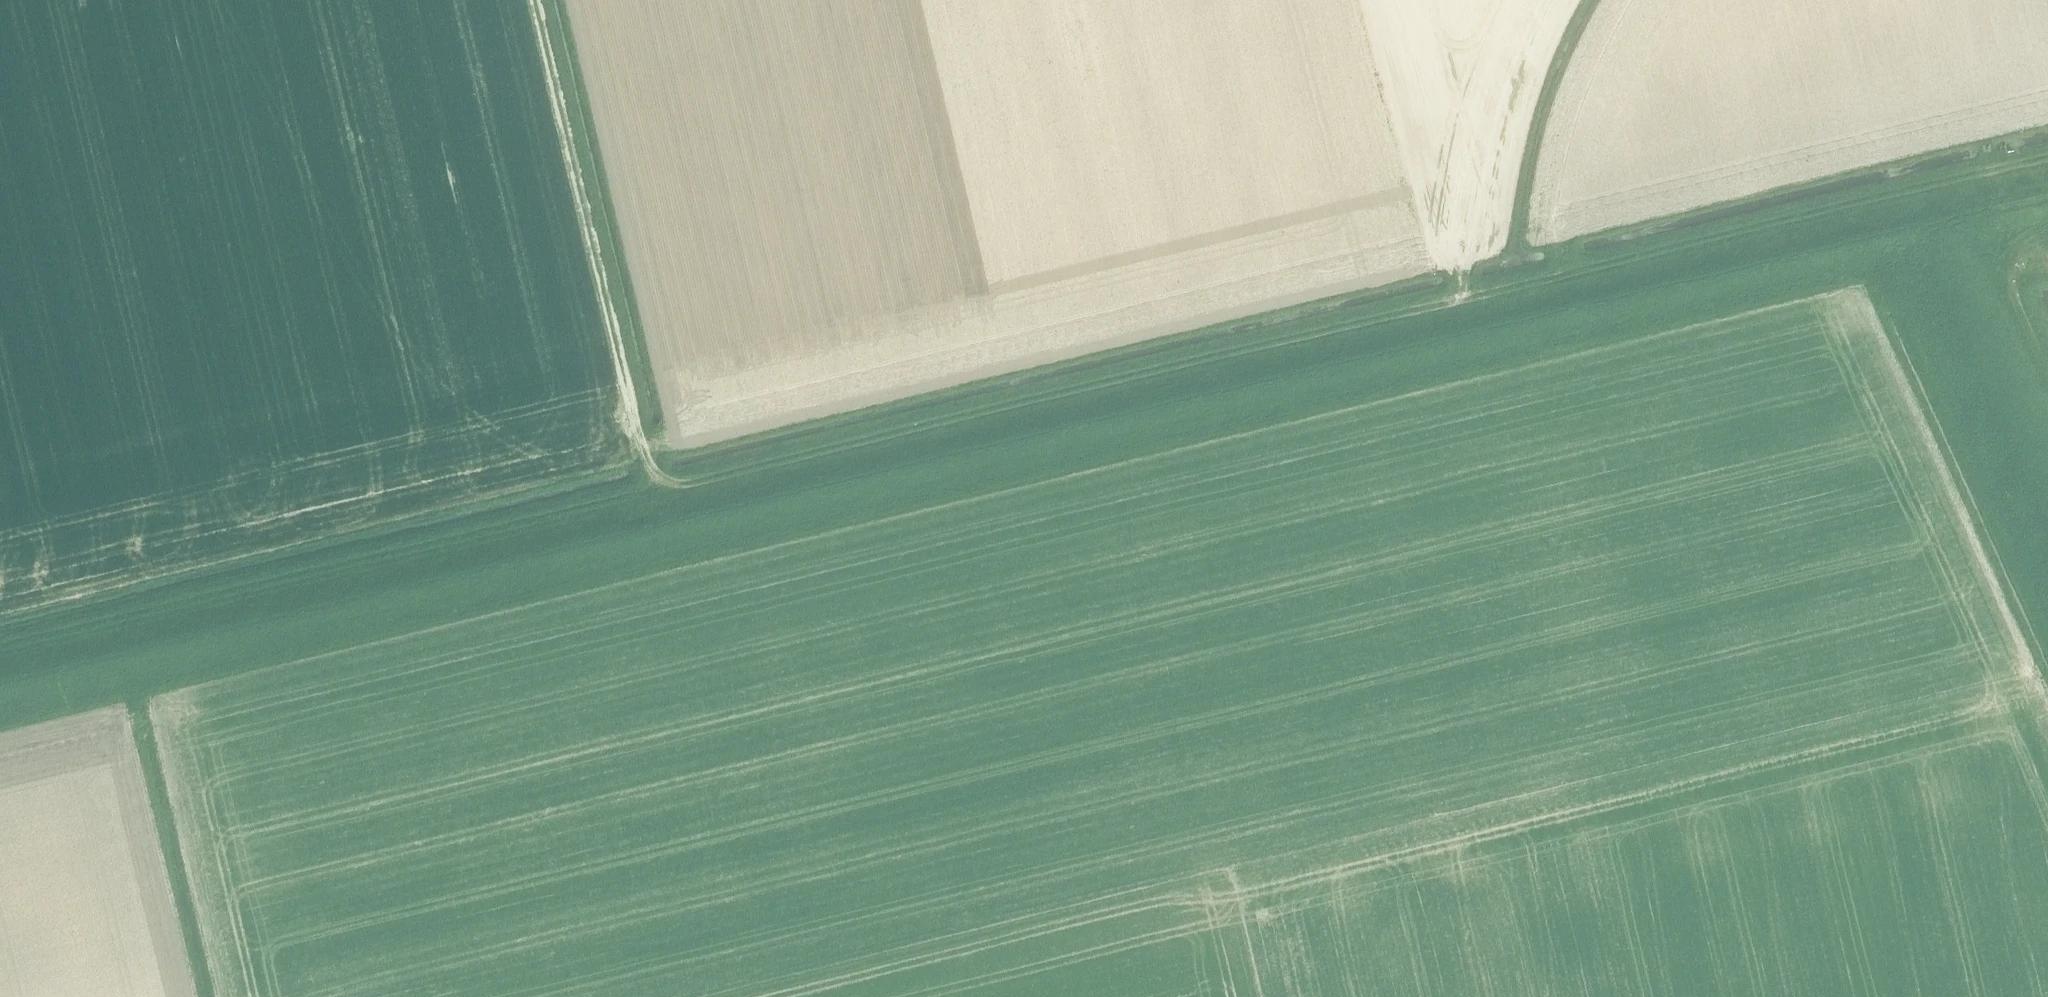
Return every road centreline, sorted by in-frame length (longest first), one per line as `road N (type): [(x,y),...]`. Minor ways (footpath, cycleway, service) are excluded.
road 1 (track): [(2047,159),(0,645)]
road 2 (track): [(2047,356),(2015,283),(2017,270),(2047,256)]

